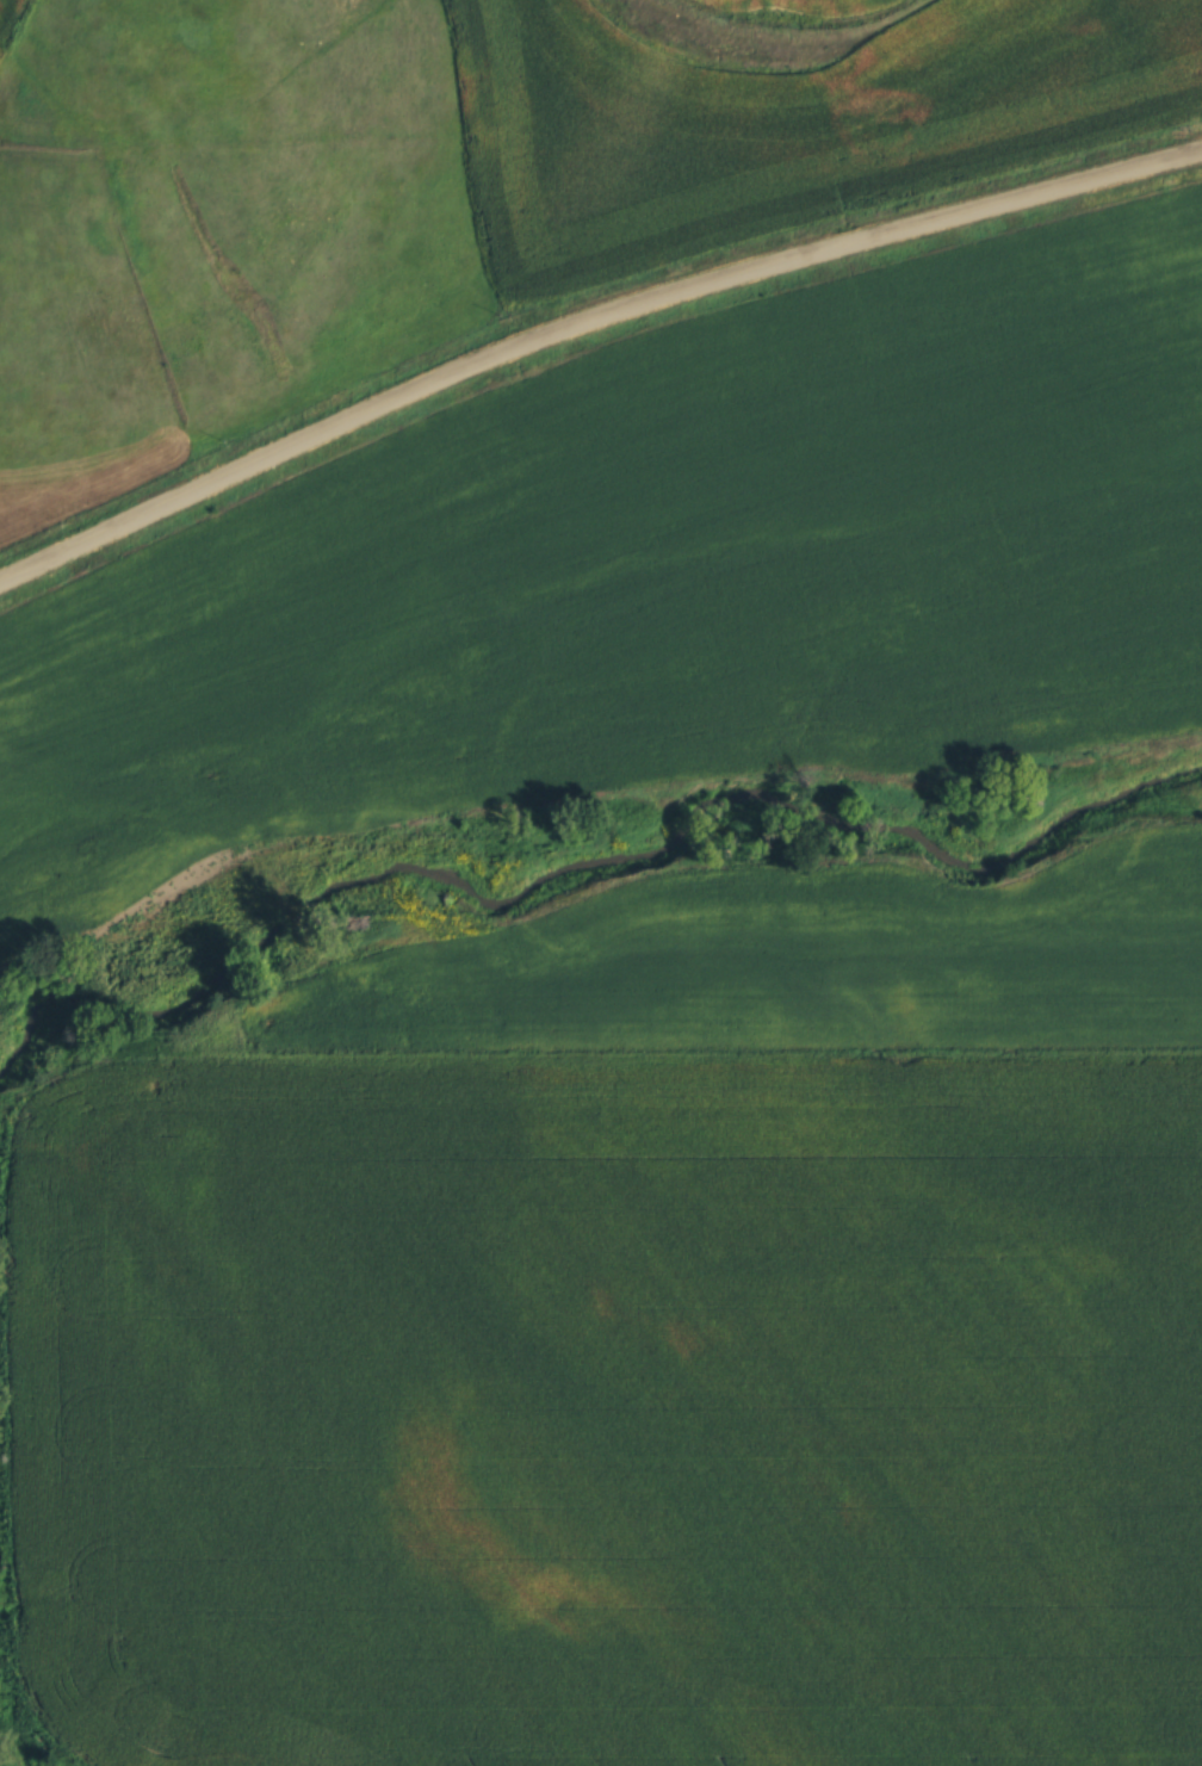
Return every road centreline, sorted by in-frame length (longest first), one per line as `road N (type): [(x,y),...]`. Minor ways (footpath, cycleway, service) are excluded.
road 1 (residential): [(0,588),(504,354),(762,268),(1201,152)]

